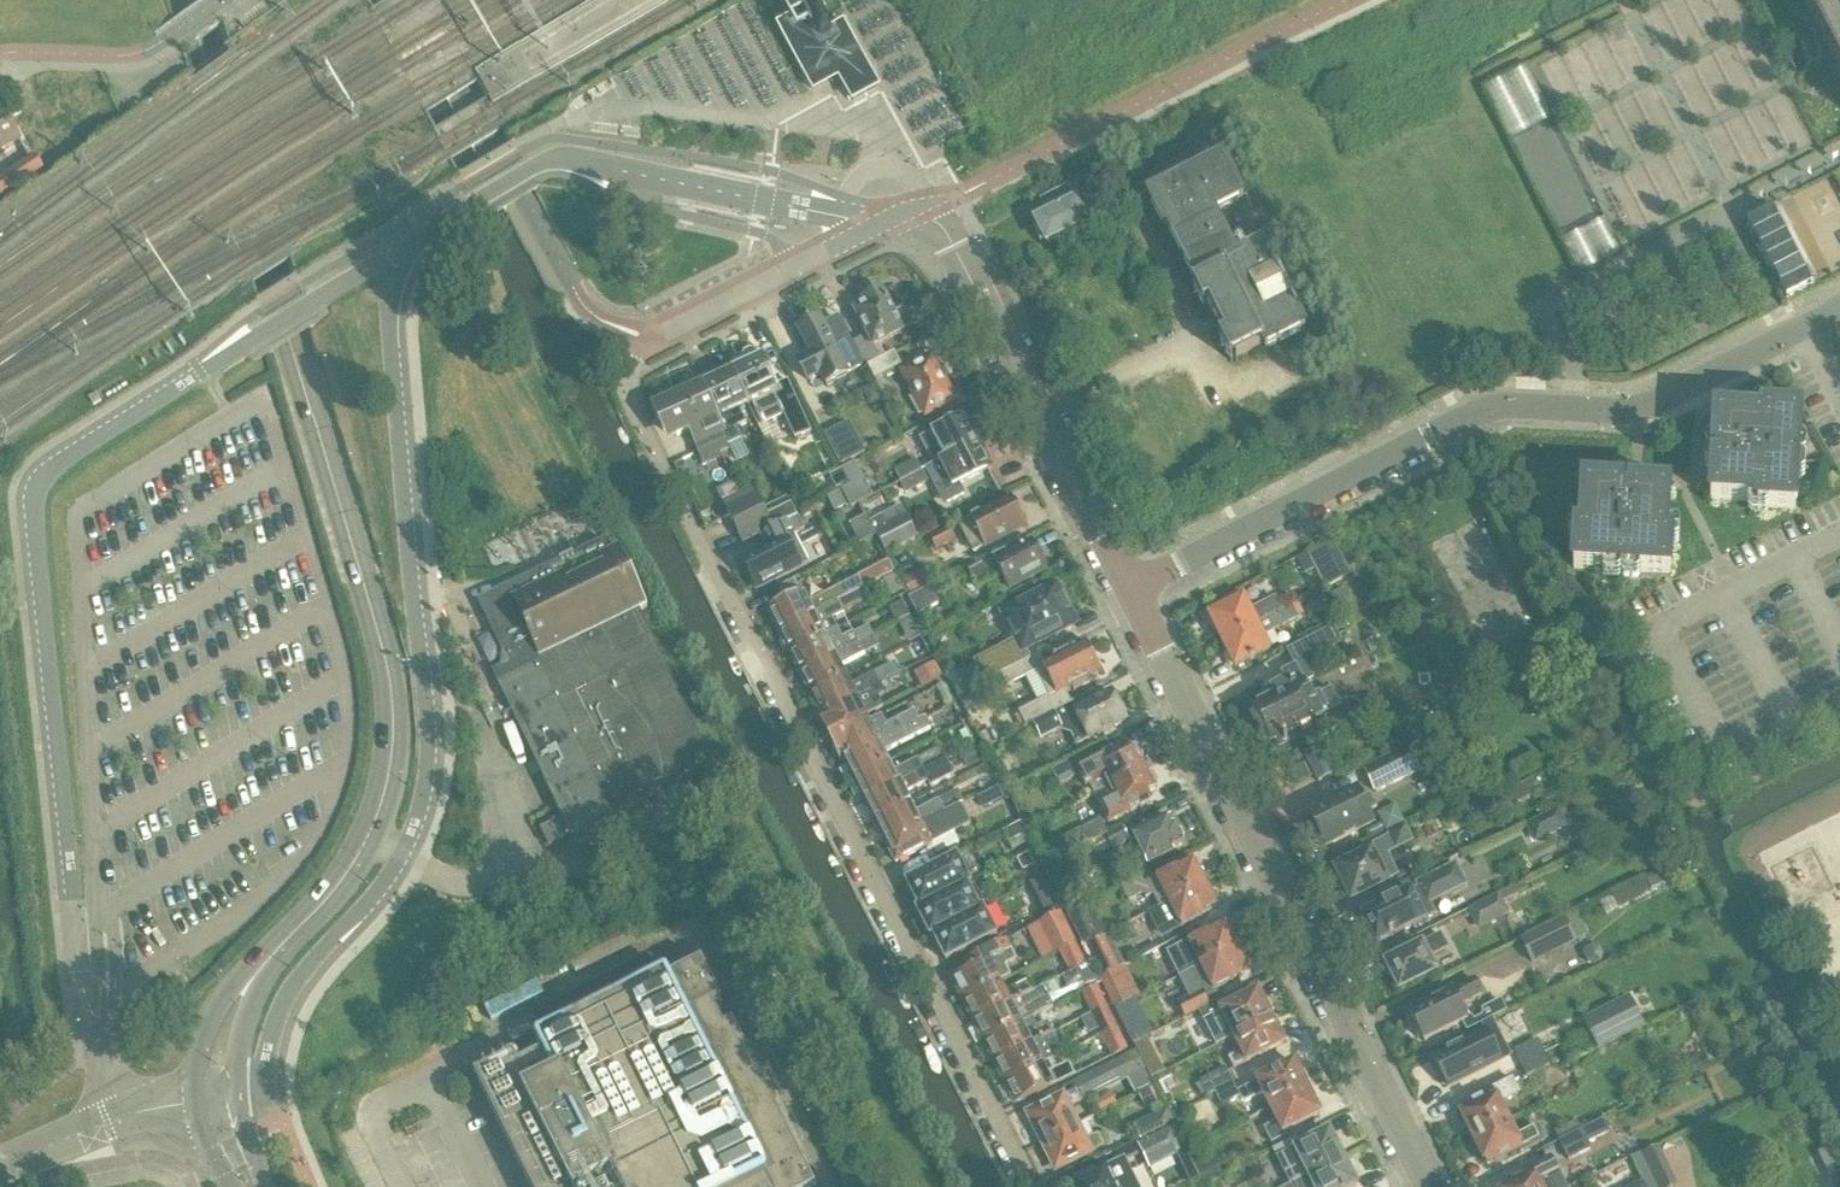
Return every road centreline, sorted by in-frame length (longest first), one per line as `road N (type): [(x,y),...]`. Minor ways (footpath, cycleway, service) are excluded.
road 1 (residential): [(1036,1186),(632,402),(632,371),(649,340),(931,208)]
road 2 (secondary): [(222,1101),(220,1068),(235,1012),(369,839),(392,765),(393,730),(378,624),(190,0)]
road 3 (residential): [(1129,592),(1475,404),(1639,411),(1805,326)]
road 4 (unclassified): [(1430,1186),(1129,592)]
road 5 (residential): [(1129,592),(931,208)]
road 6 (unclassified): [(0,1170),(120,1117)]

